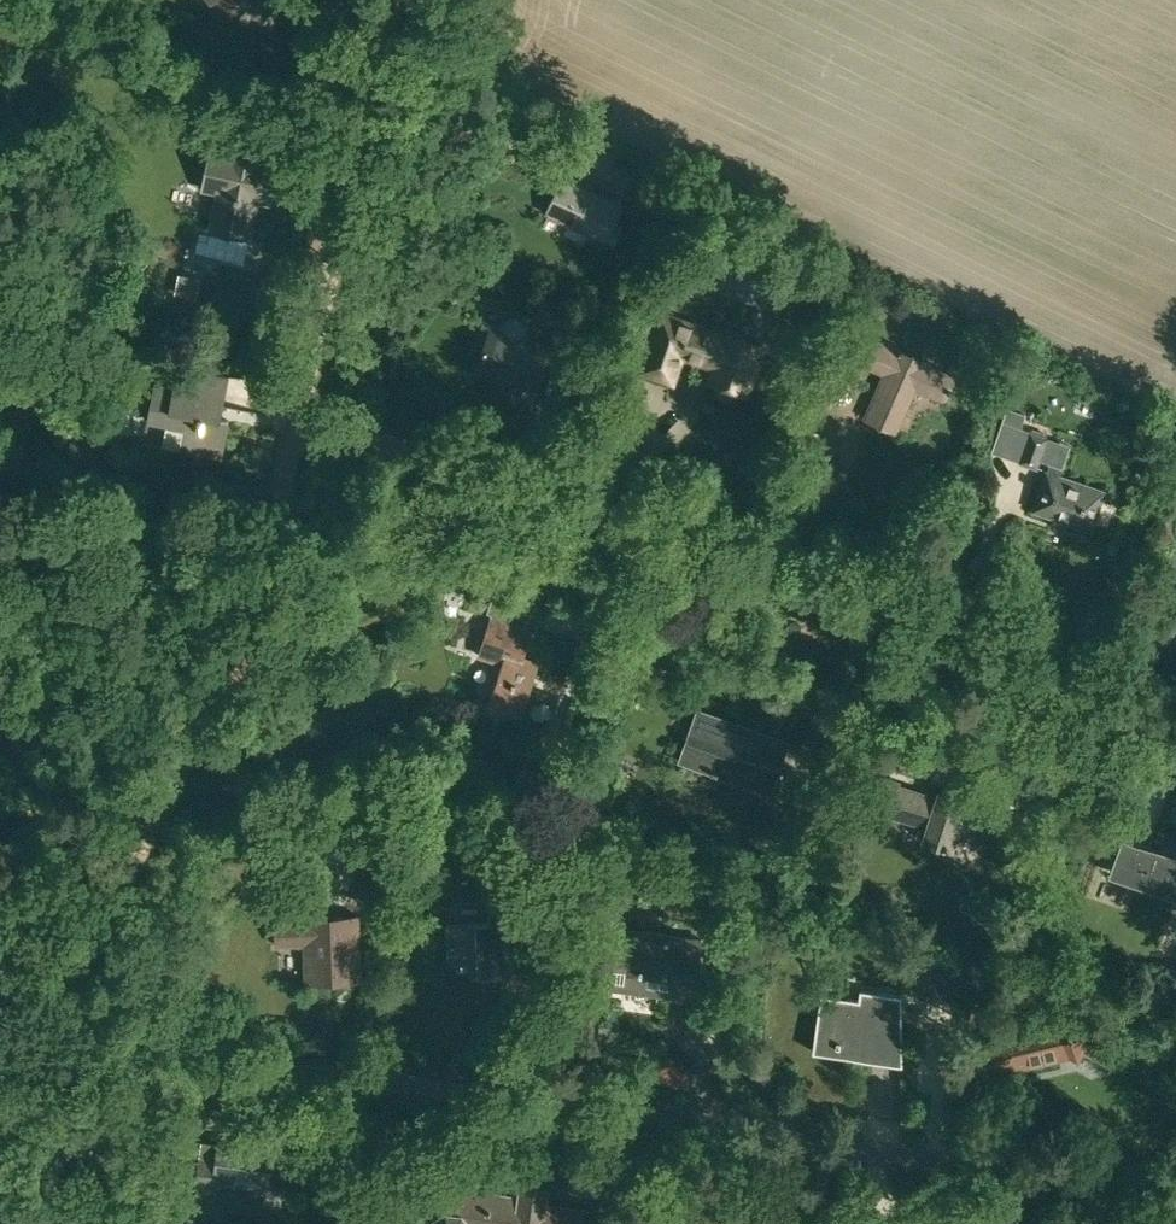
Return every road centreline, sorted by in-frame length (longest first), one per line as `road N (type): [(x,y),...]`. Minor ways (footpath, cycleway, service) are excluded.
road 1 (residential): [(1098,1223),(1070,1179),(39,1041)]
road 2 (residential): [(1175,718),(296,413)]
road 3 (track): [(0,1119),(252,603),(296,413)]
road 4 (track): [(296,413),(380,0)]

